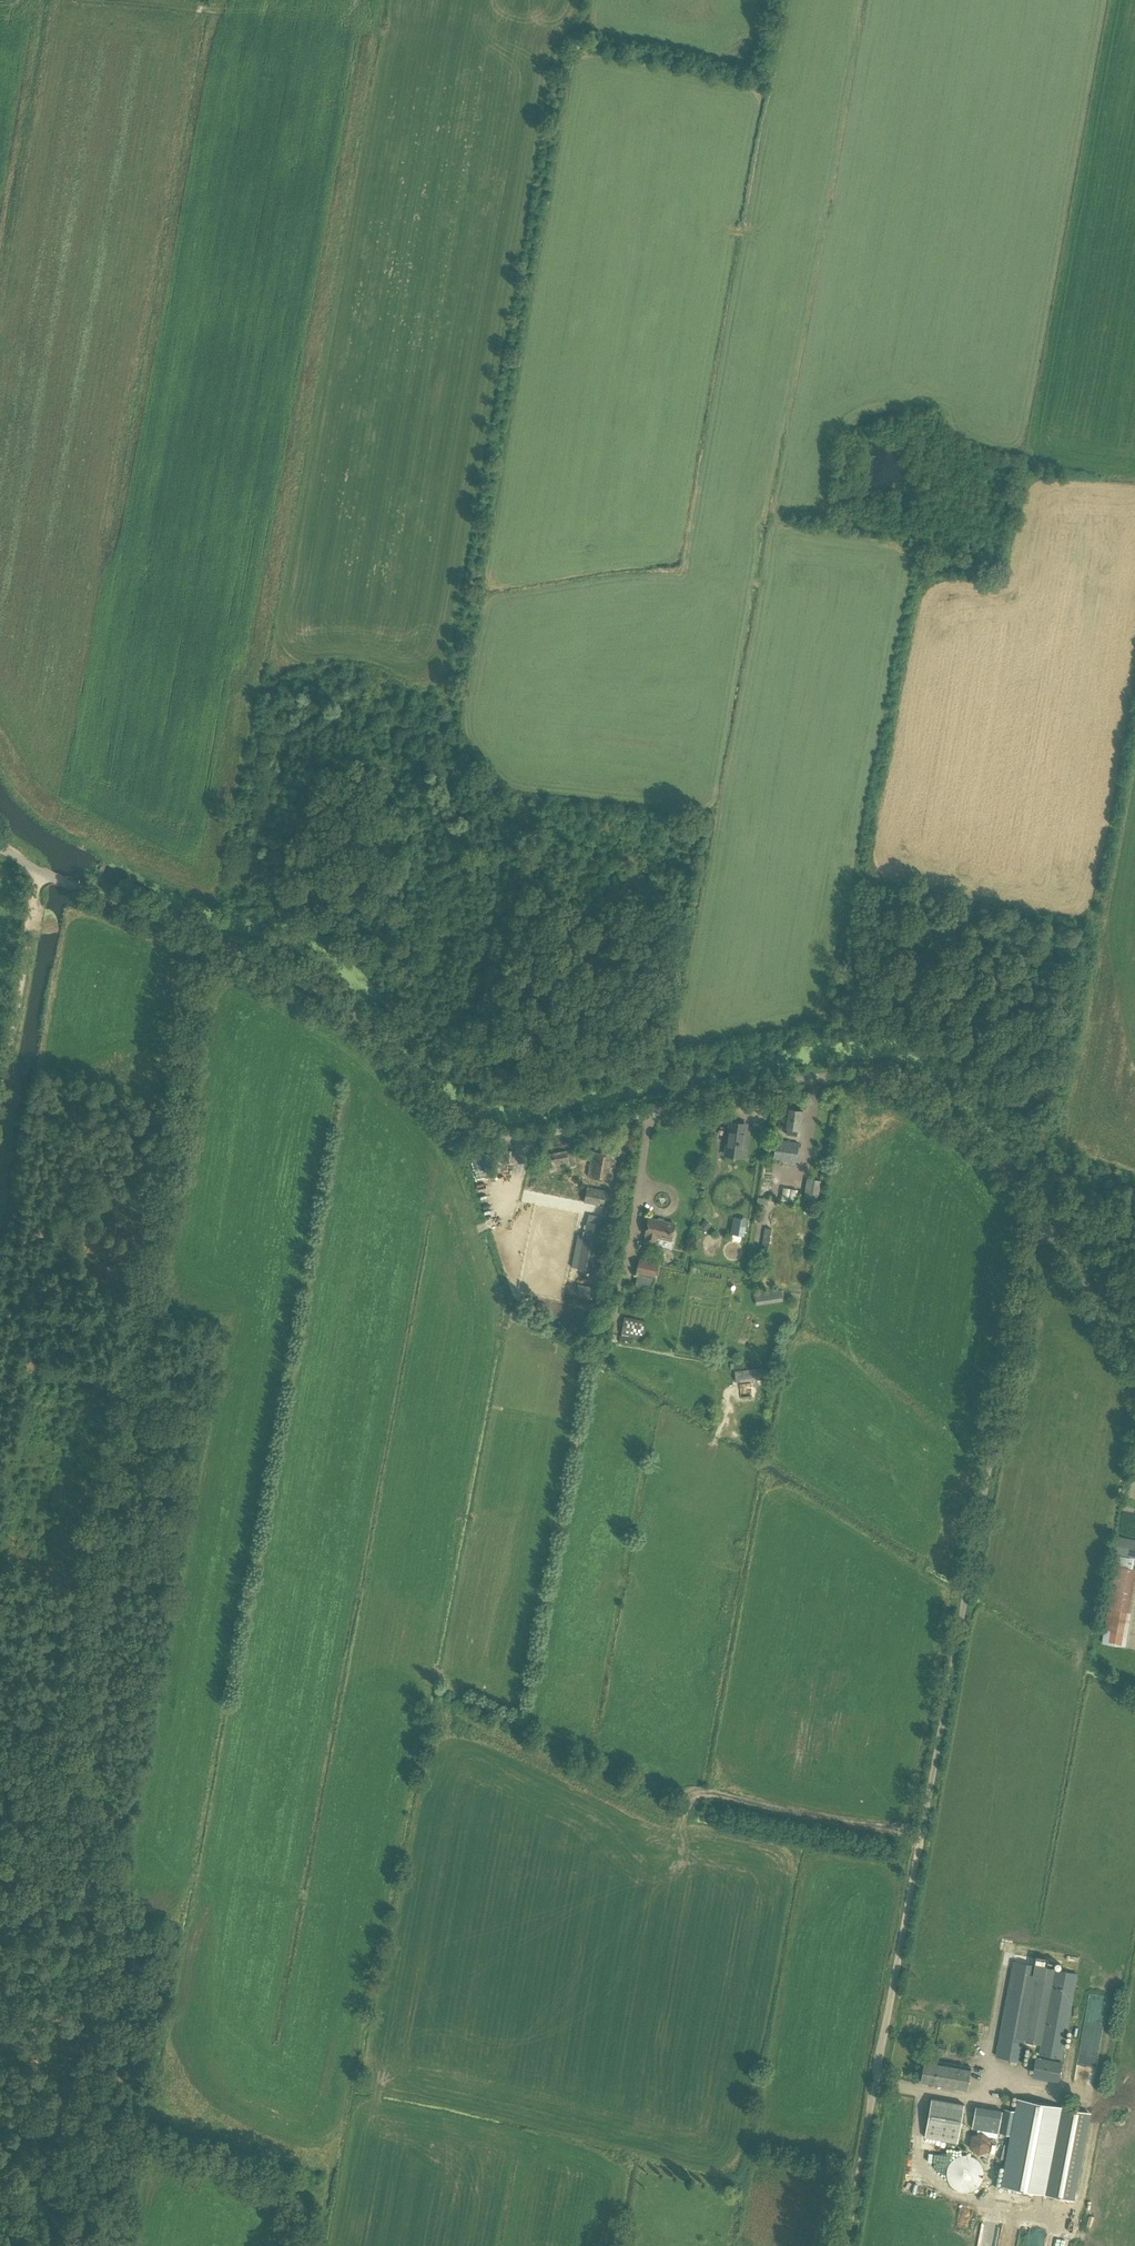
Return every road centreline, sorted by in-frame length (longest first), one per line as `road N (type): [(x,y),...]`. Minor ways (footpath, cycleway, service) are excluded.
road 1 (unclassified): [(1048,1227),(946,1115),(868,1076),(776,1083),(536,1135),(470,1129),(440,1110),(356,1017),(321,994),(0,849)]
road 2 (unclassified): [(846,2245),(1028,1254),(1048,1227)]
road 3 (track): [(0,1094),(38,872)]
road 4 (track): [(712,1794),(924,1832)]
road 5 (unclassified): [(1134,1359),(1048,1227)]

